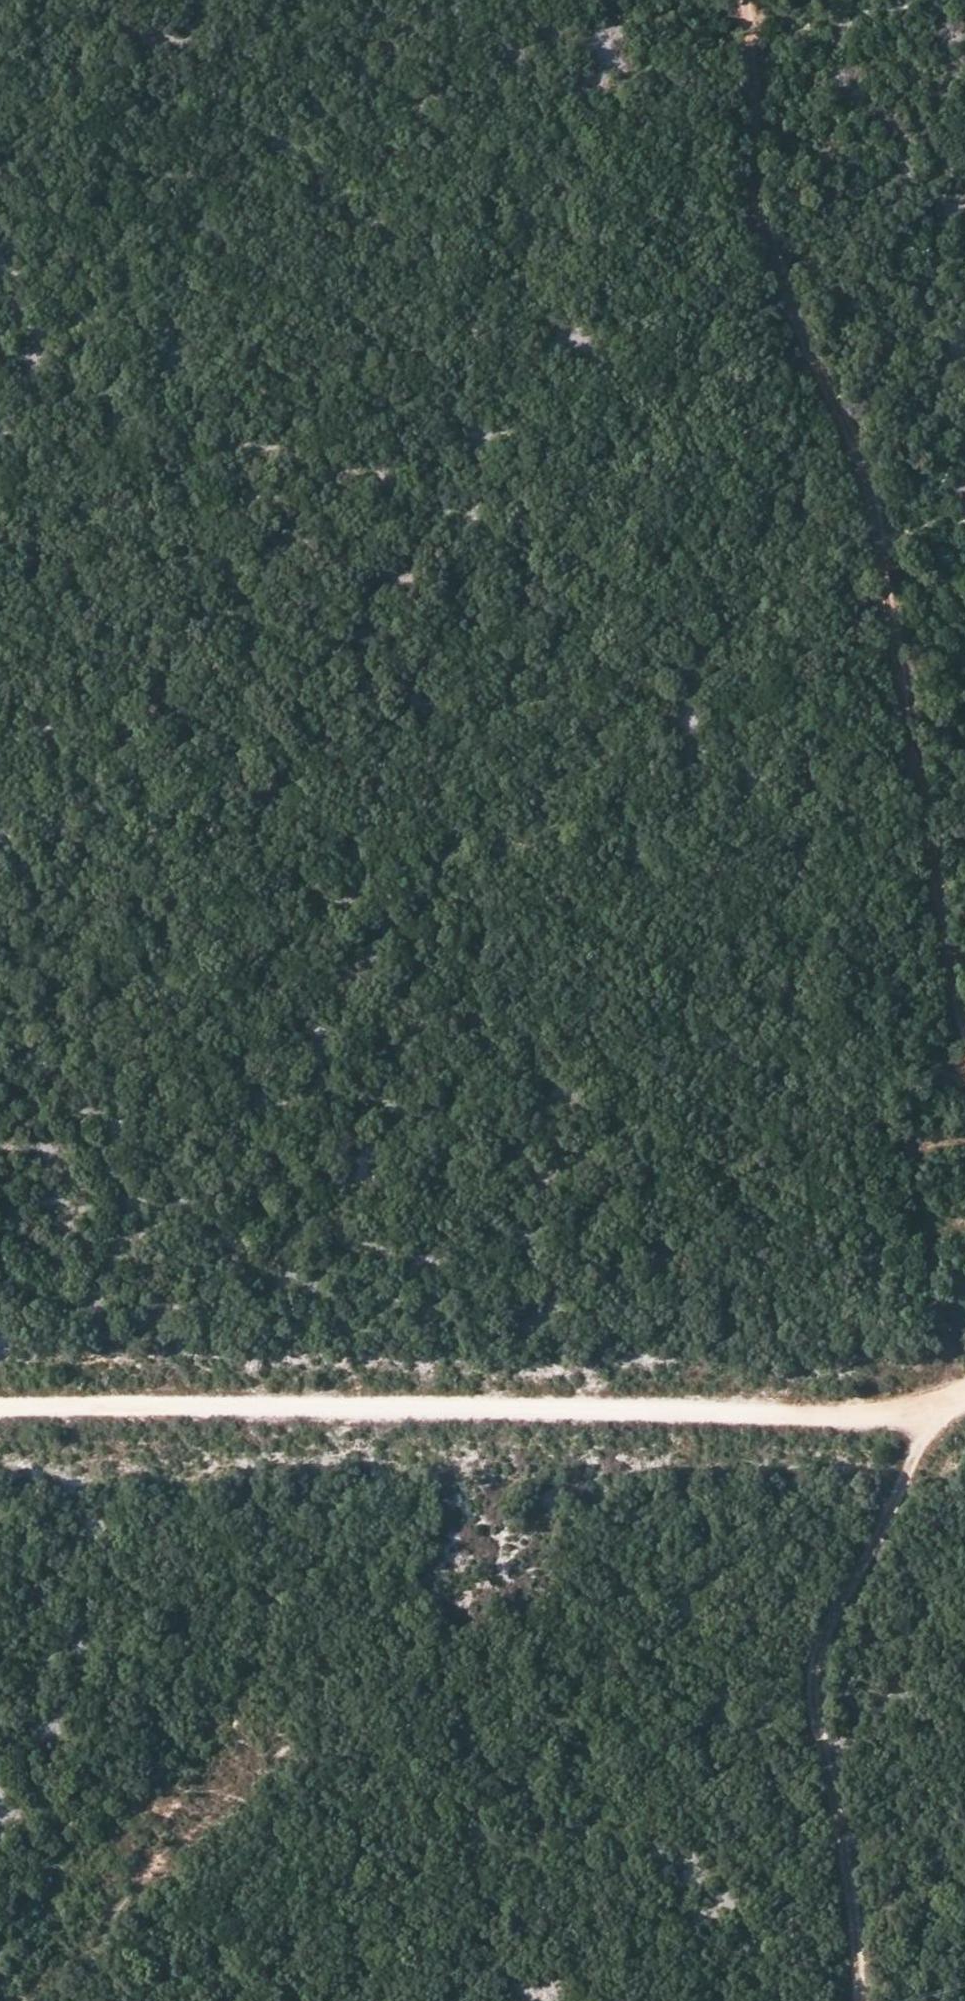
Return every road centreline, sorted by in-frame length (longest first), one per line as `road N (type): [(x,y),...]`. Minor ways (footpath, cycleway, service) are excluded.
road 1 (track): [(964,1398),(898,1419),(0,1413)]
road 2 (track): [(935,1411),(815,1664),(859,1961),(858,2000)]

